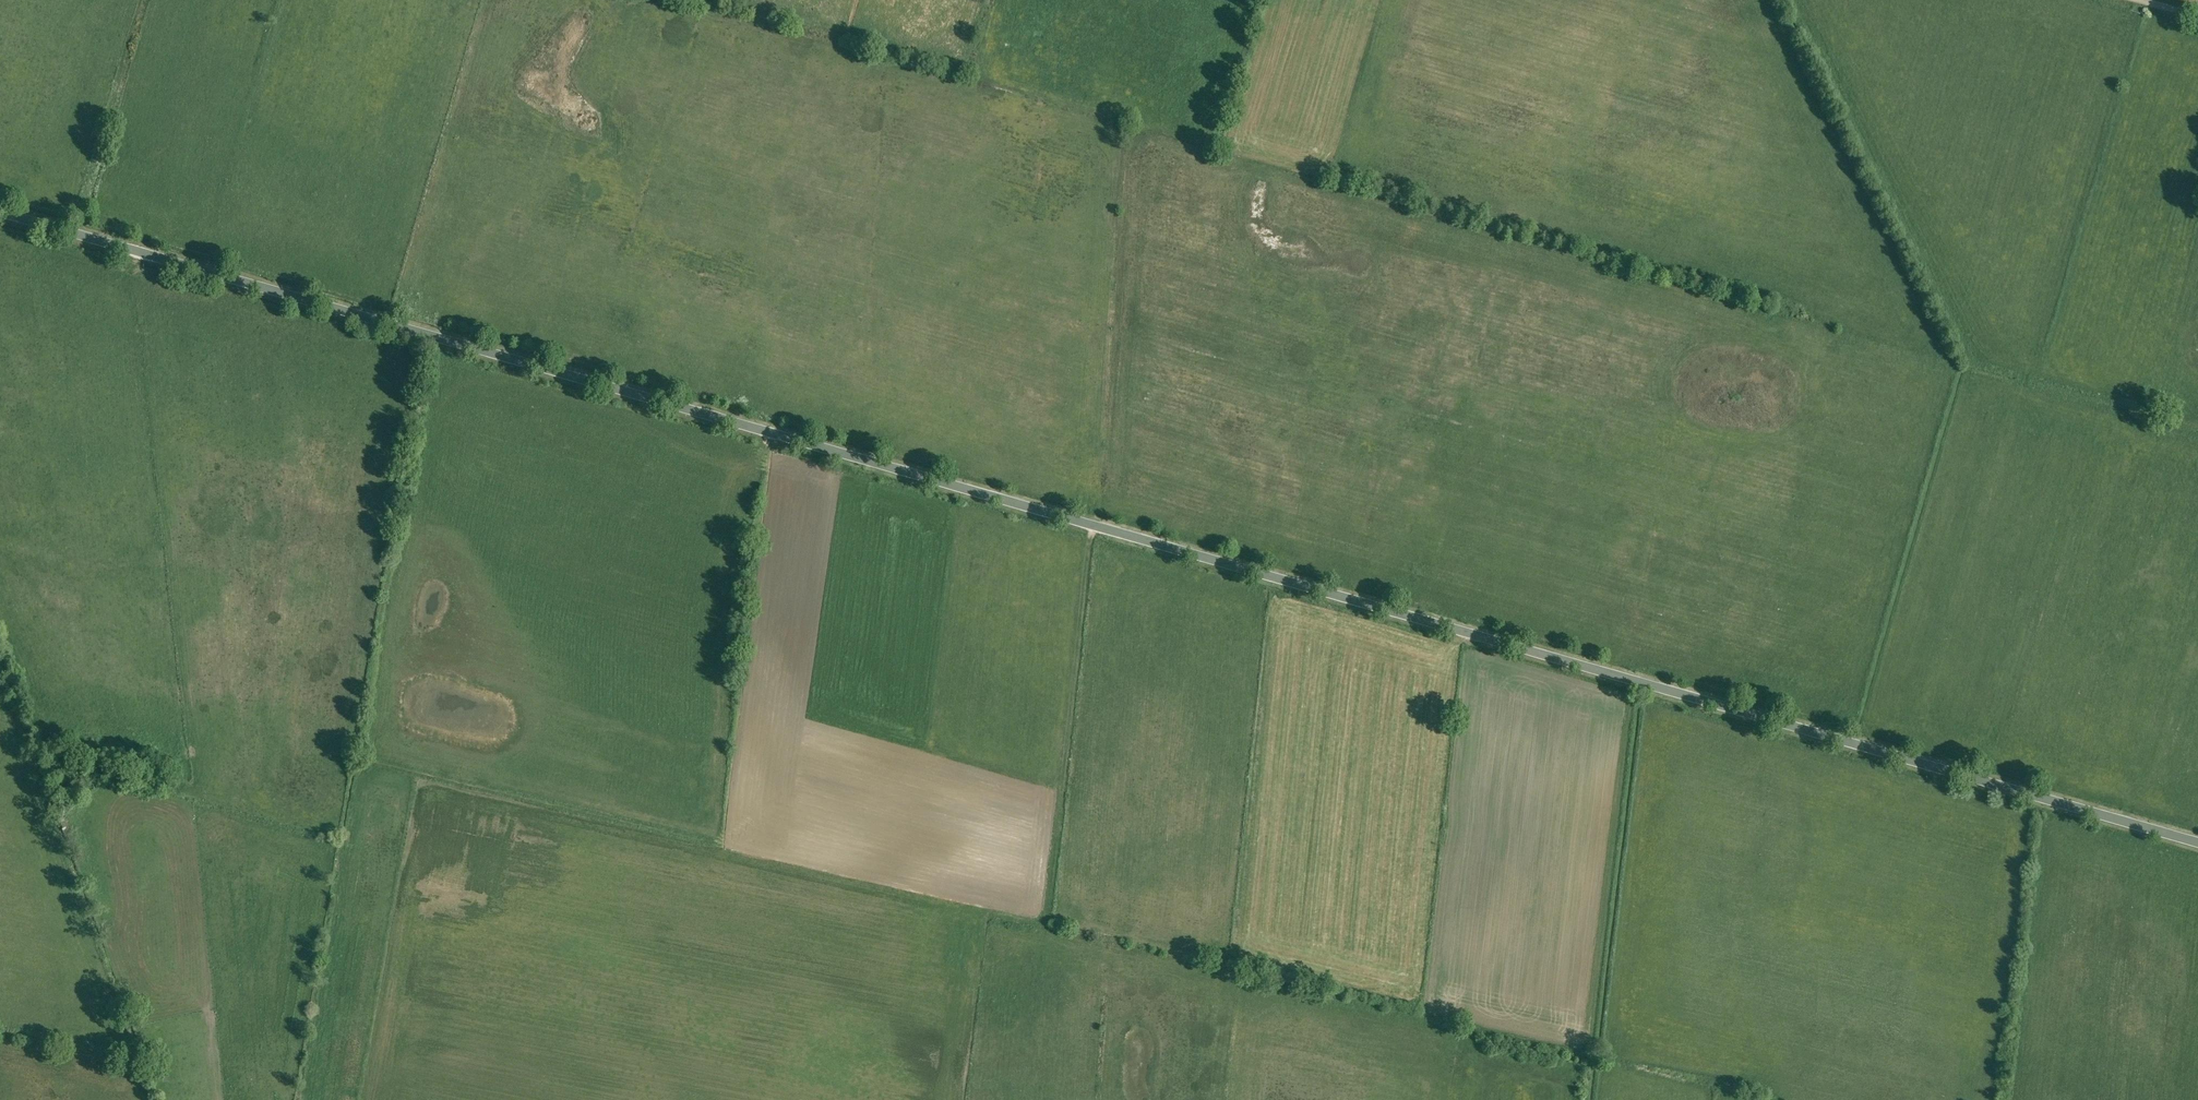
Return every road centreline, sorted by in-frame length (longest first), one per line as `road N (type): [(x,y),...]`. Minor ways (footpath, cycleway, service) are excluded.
road 1 (tertiary): [(2197,837),(0,203)]

